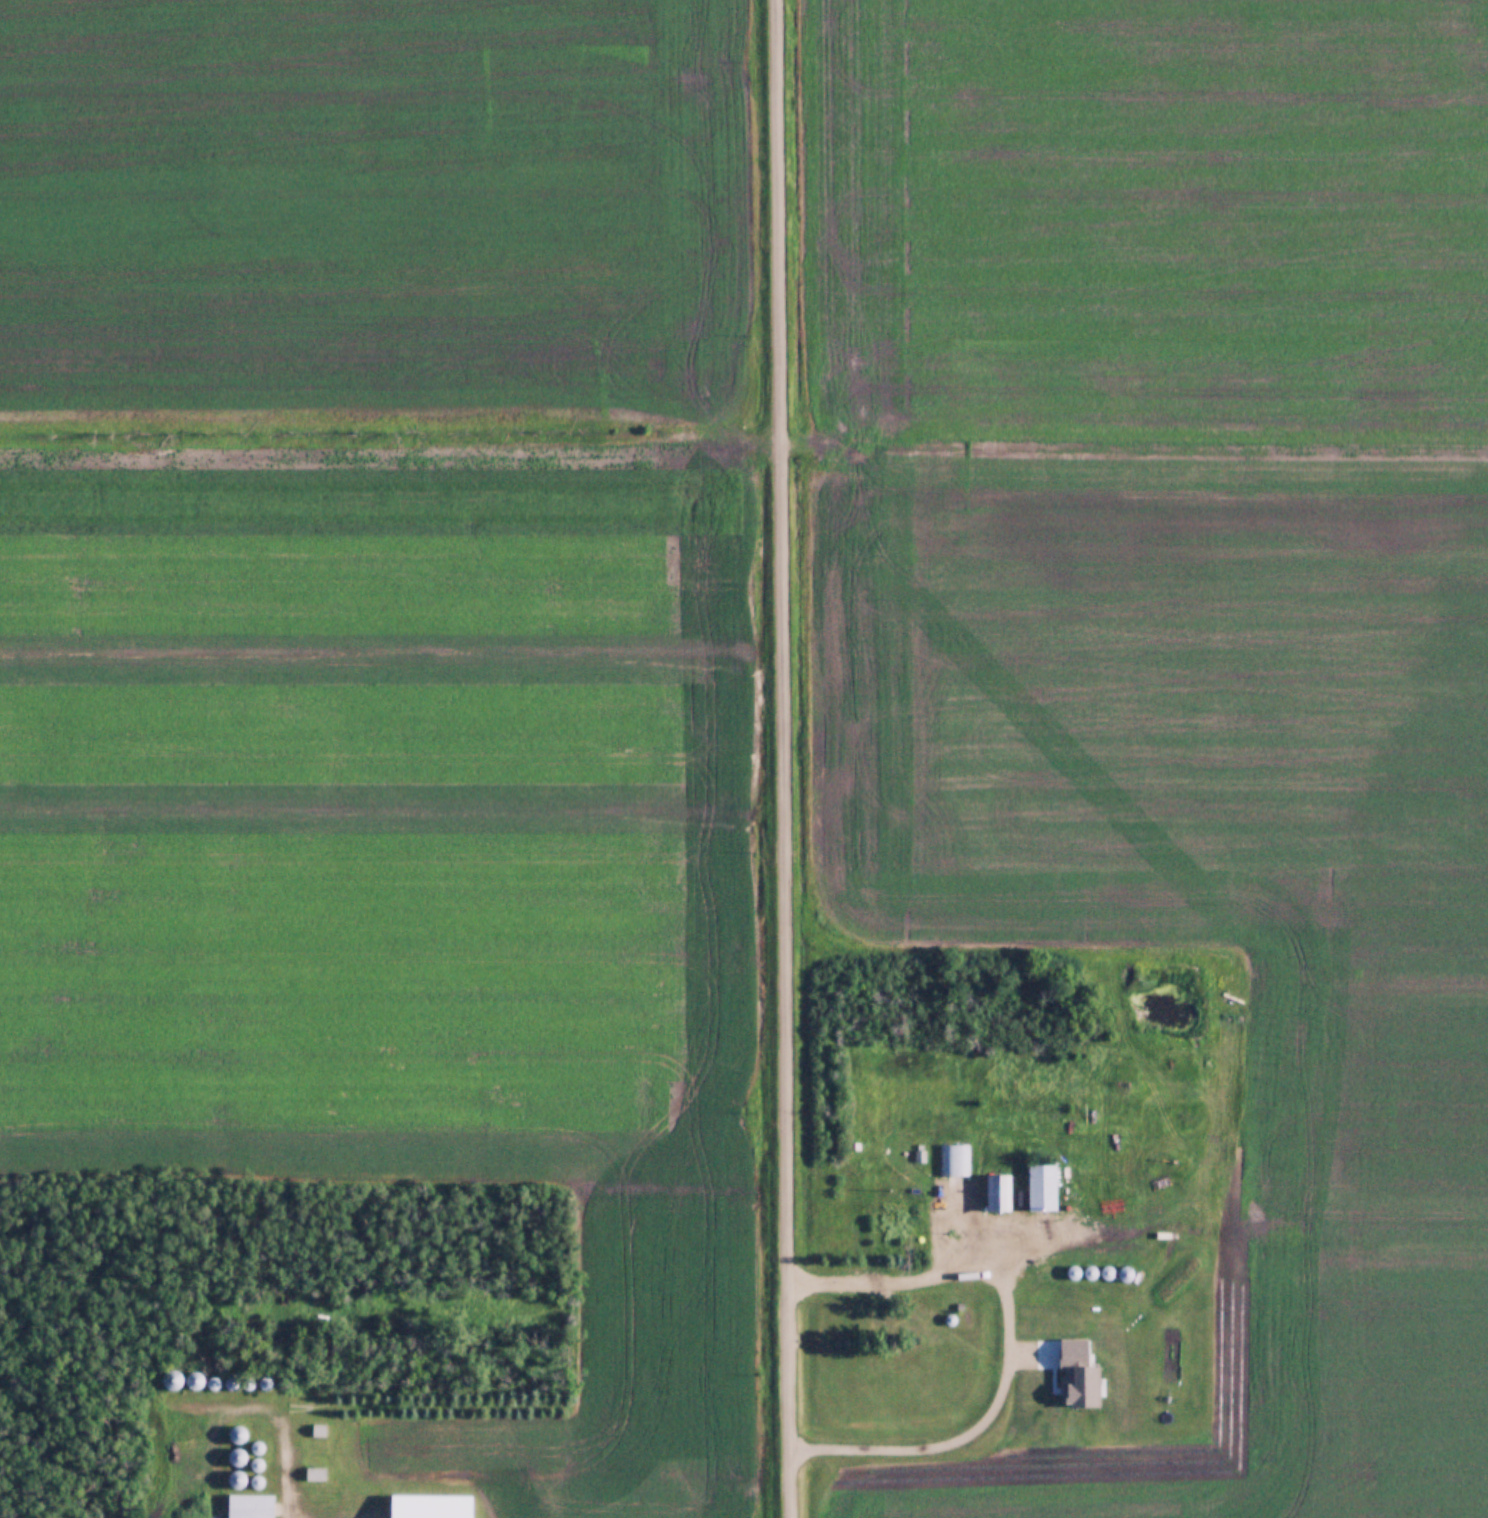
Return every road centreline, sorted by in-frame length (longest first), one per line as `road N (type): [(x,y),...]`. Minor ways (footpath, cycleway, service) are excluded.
road 1 (residential): [(791,1517),(777,0)]

